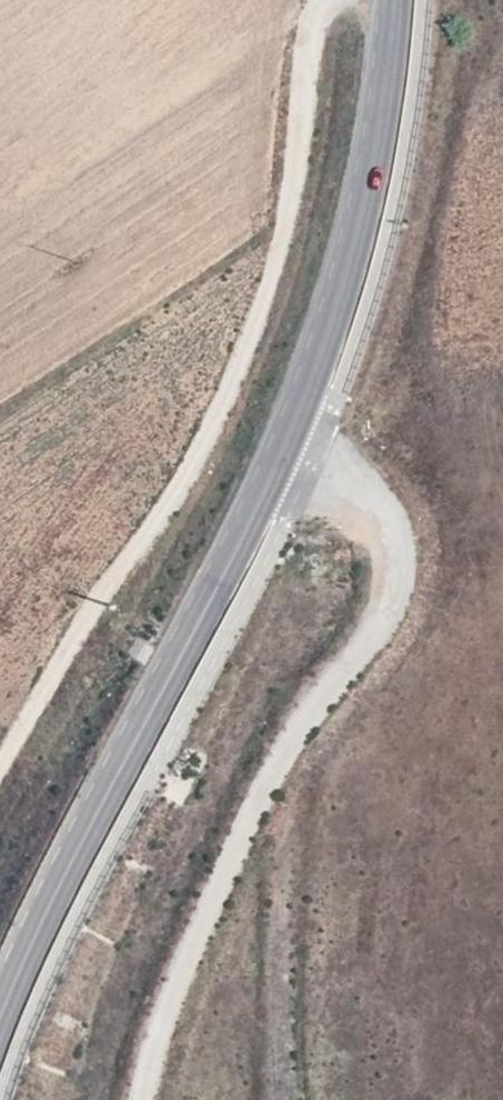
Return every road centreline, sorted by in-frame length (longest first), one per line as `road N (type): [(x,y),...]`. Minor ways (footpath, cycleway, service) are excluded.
road 1 (tertiary): [(0,1019),(275,461),(379,145),(393,0)]
road 2 (track): [(315,0),(297,18),(231,343),(123,545),(0,732)]
road 3 (track): [(275,461),(343,483),(370,506),(386,543),(384,609),(257,798),(150,1056),(143,1099)]

